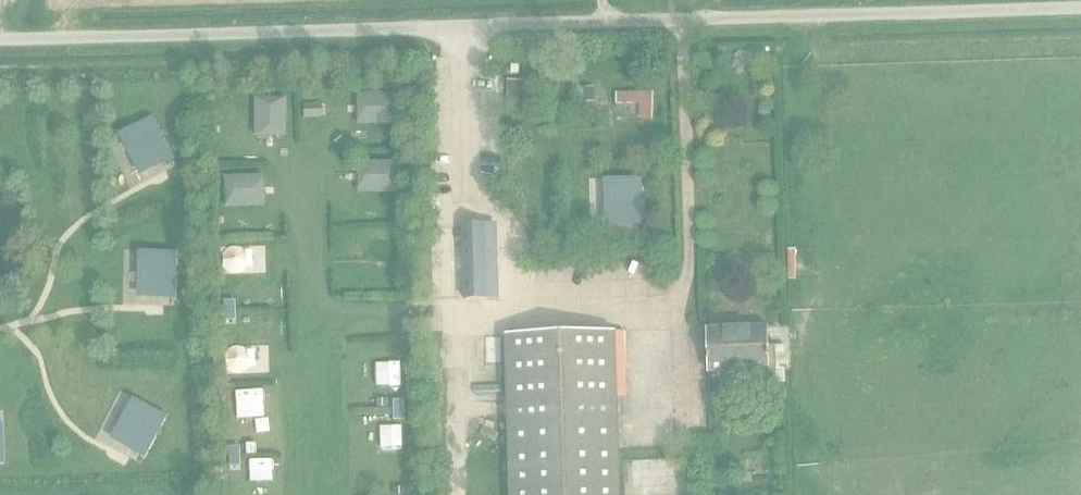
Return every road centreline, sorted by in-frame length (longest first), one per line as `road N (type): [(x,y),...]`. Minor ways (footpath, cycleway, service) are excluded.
road 1 (unclassified): [(0,38),(1080,13)]

